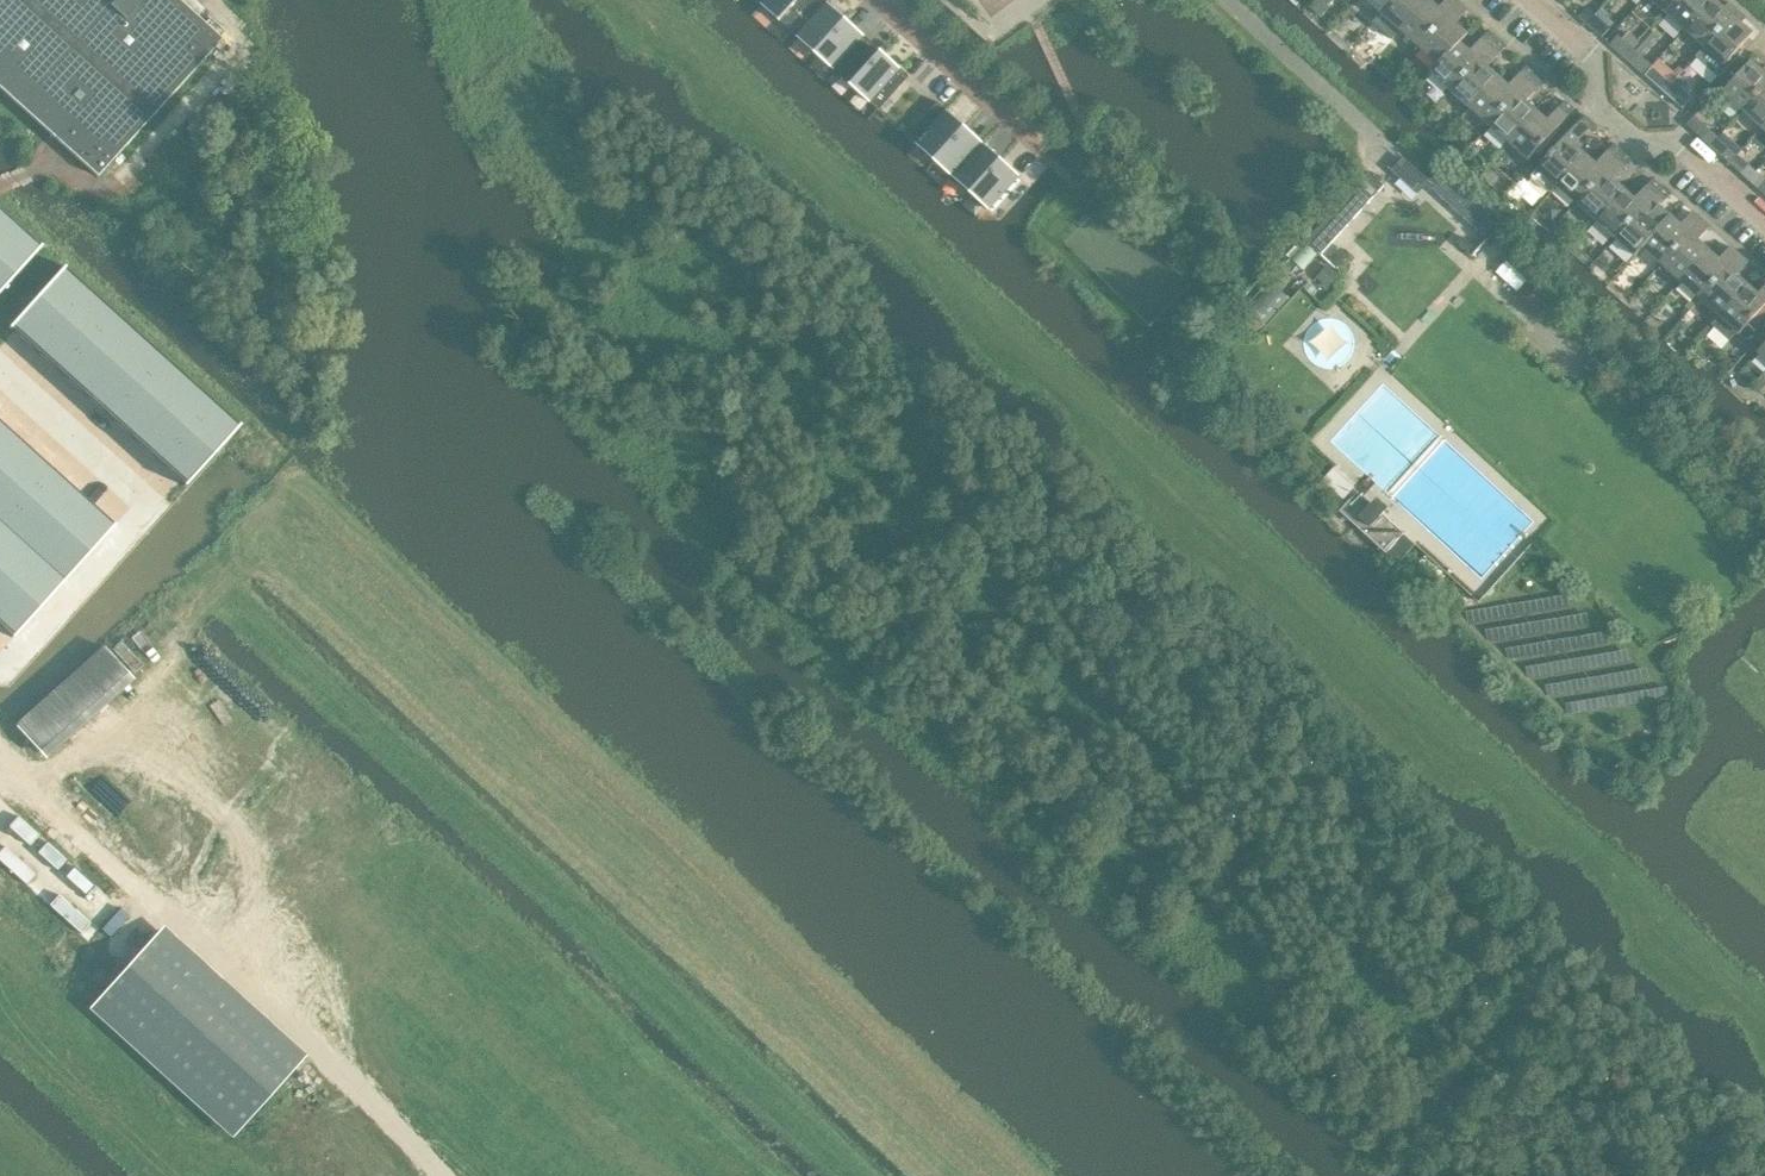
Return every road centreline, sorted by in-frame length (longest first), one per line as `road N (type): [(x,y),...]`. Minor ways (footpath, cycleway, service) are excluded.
road 1 (track): [(0,762),(310,1030),(440,1175)]
road 2 (residential): [(1764,220),(1688,148),(1649,145),(1605,112),(1597,103),(1595,58),(1530,0)]
road 3 (unclassified): [(1393,151),(1229,0)]
road 4 (residential): [(881,0),(1044,149)]

